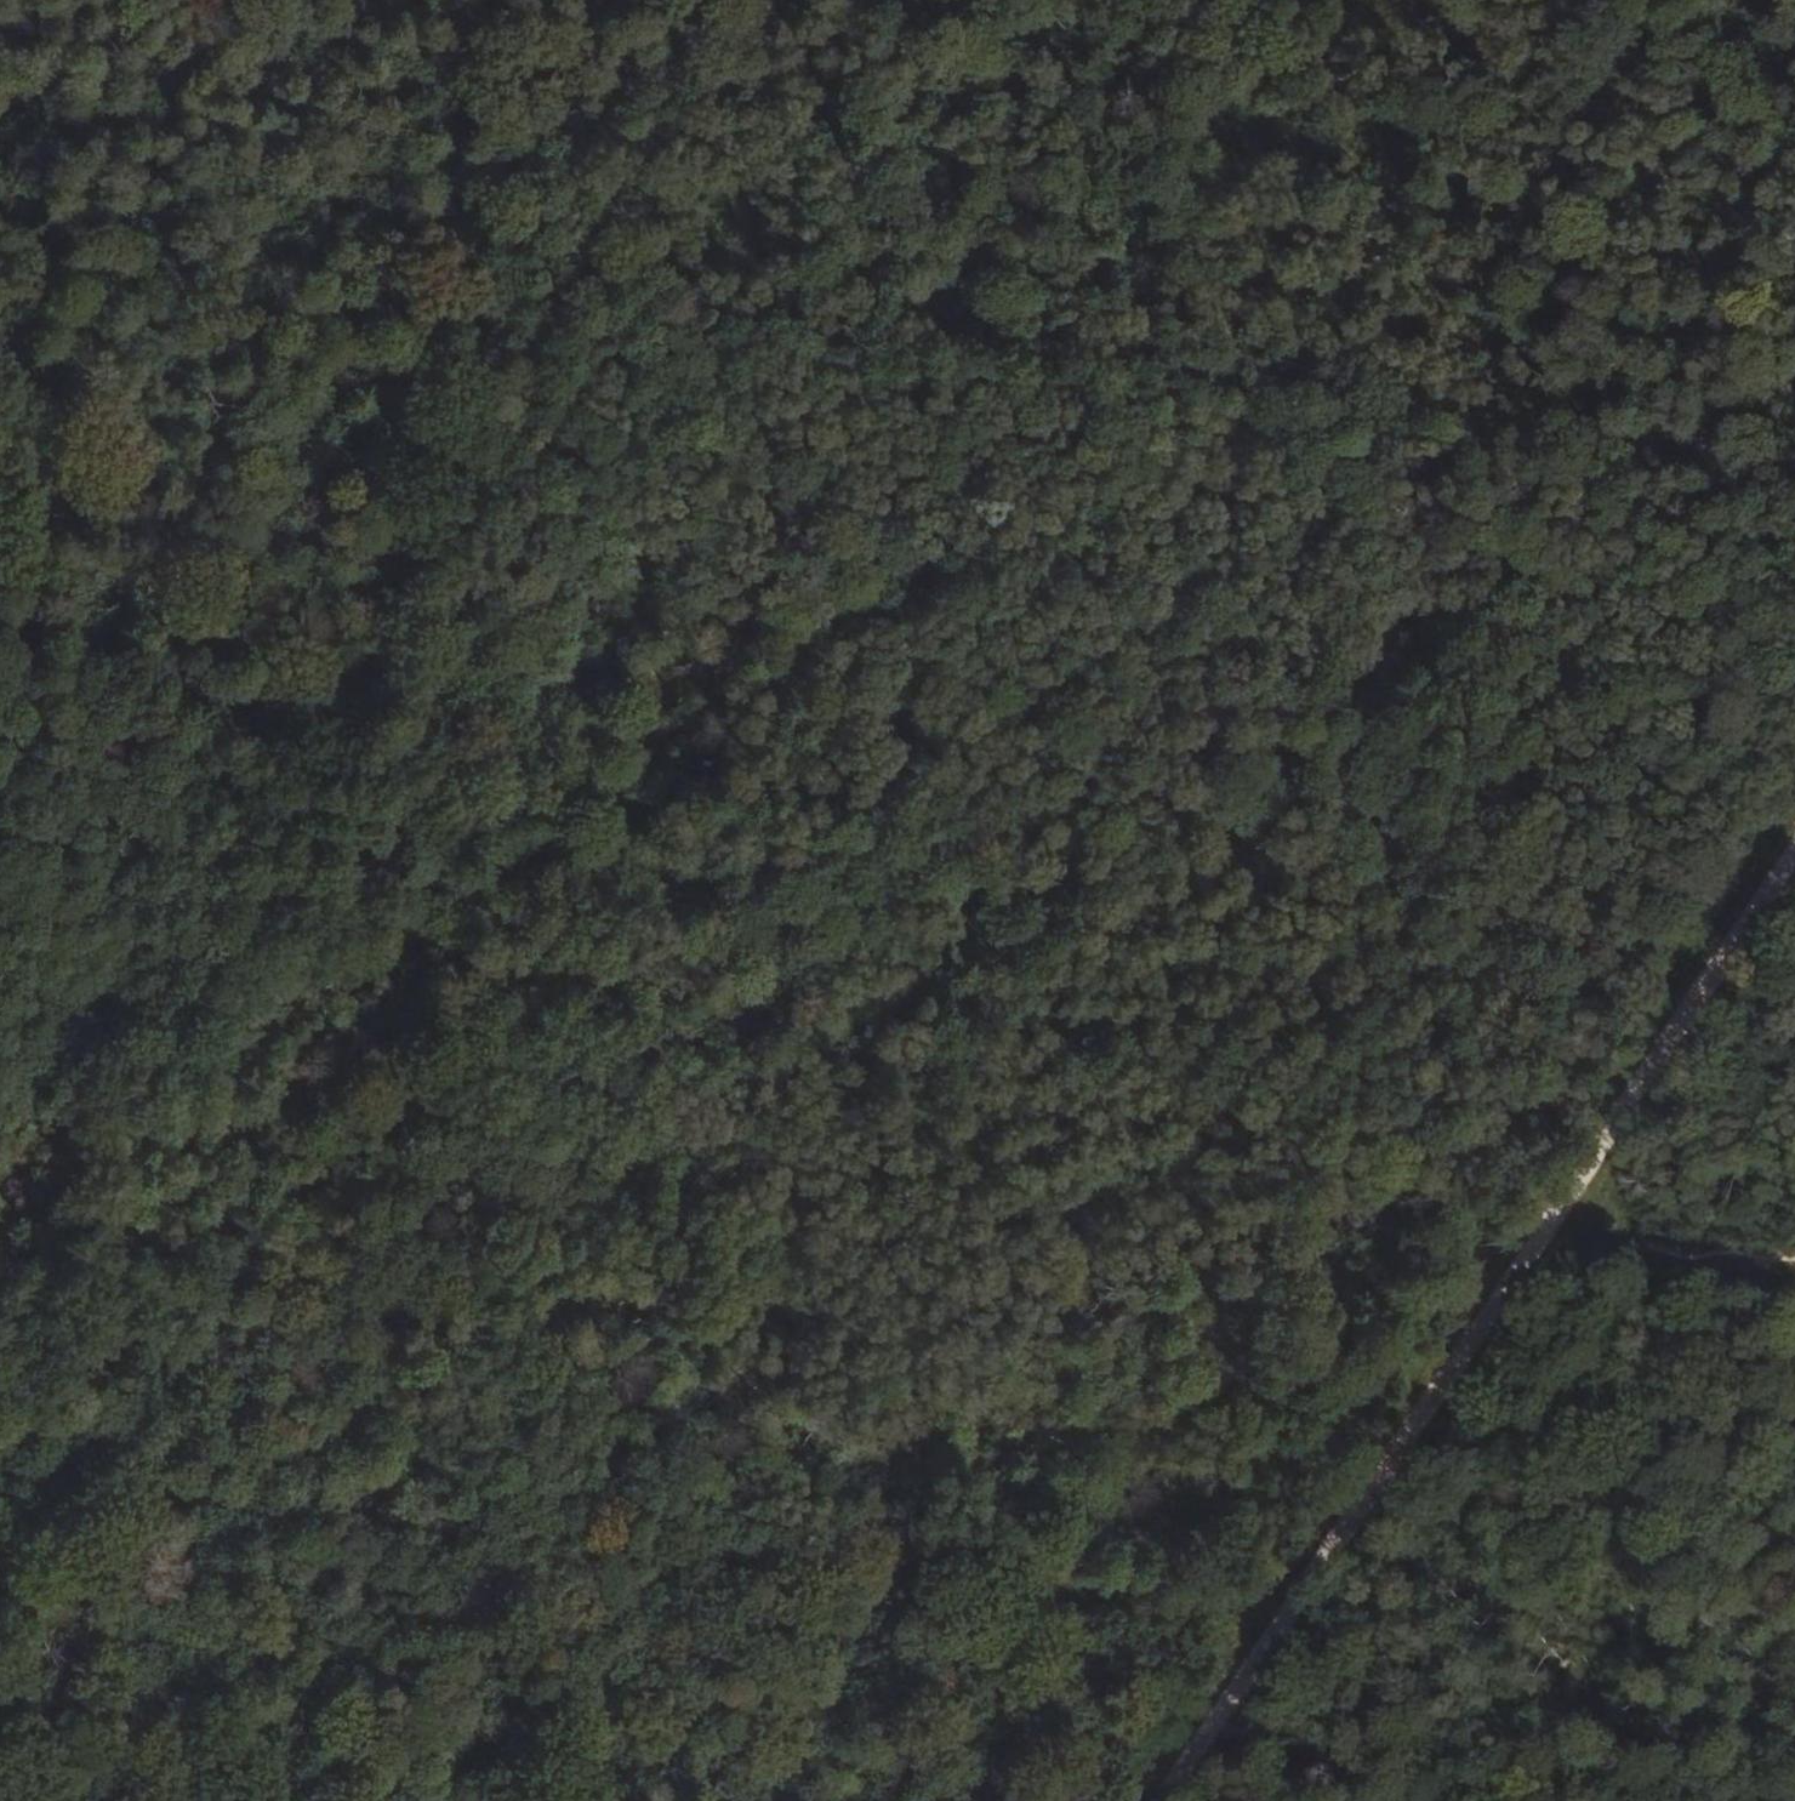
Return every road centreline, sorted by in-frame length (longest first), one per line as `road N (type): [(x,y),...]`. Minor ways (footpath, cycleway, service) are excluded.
road 1 (track): [(1794,887),(1192,1800)]
road 2 (track): [(1572,1226),(1794,1270)]

